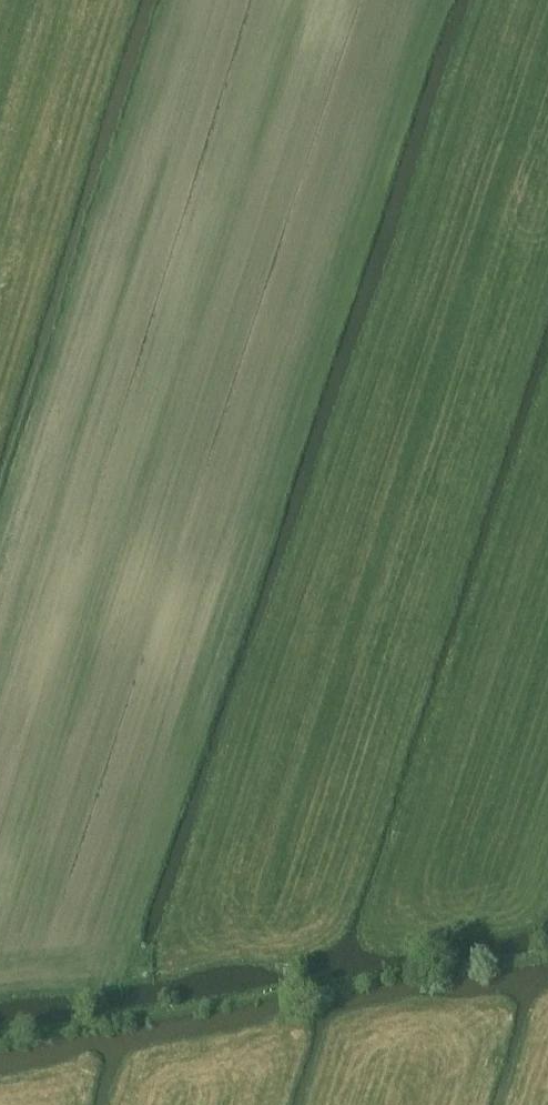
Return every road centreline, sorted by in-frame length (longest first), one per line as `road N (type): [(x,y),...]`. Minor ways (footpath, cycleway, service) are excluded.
road 1 (track): [(267,1104),(293,1030),(290,956),(332,834)]

